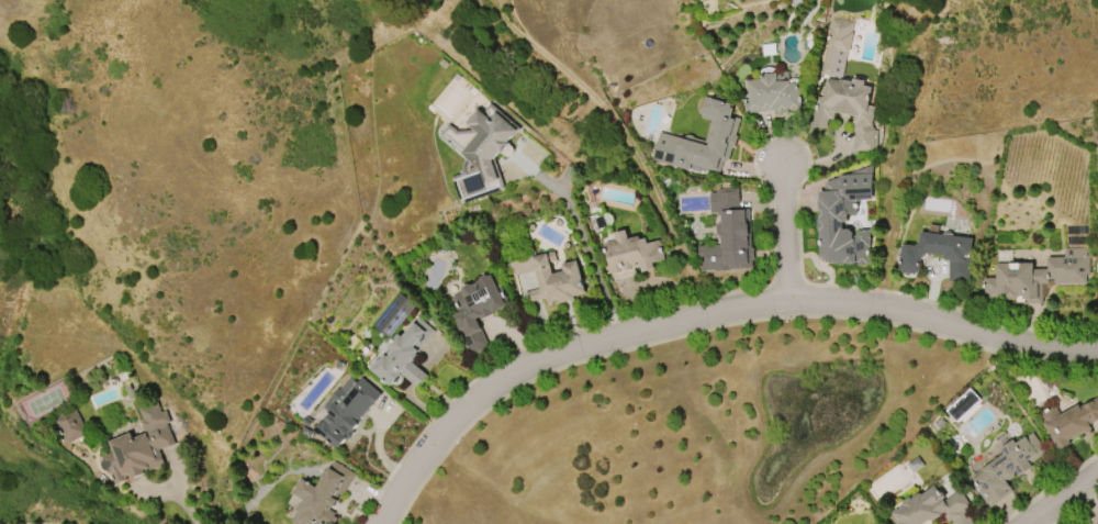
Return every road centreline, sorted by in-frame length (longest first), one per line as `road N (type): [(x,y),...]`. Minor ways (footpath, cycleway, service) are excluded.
road 1 (residential): [(1097,353),(1055,355),(866,306),(794,304),(593,346),(511,375),(438,443),(389,523)]
road 2 (track): [(698,324),(670,209),(621,130),(525,33),(514,0)]
road 3 (track): [(967,0),(942,34),(904,138),(878,309)]
road 4 (residential): [(794,304),(782,164)]

